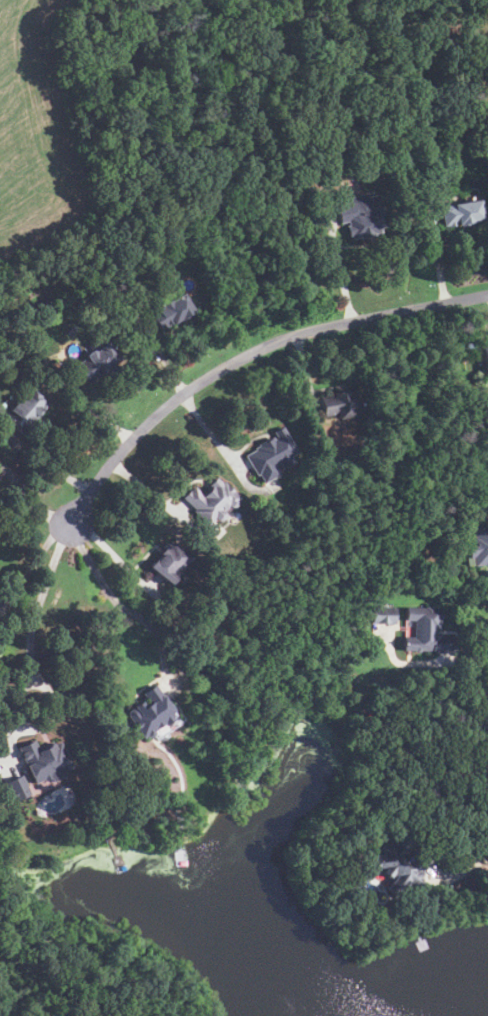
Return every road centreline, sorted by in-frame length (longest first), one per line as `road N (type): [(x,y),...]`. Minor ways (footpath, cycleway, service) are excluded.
road 1 (residential): [(71,521),(145,426),(240,359),(297,335),(487,294)]

